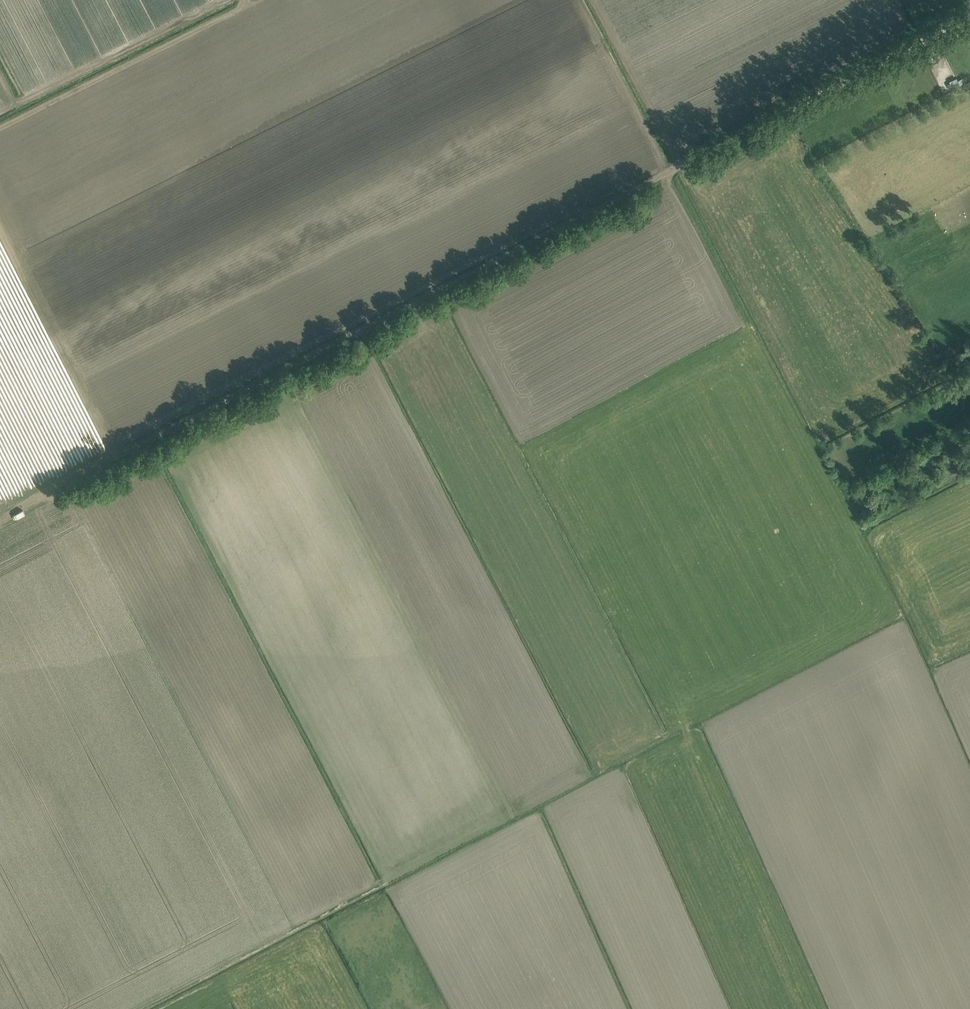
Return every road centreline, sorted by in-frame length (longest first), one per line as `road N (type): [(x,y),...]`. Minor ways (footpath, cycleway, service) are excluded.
road 1 (track): [(0,518),(969,14)]

